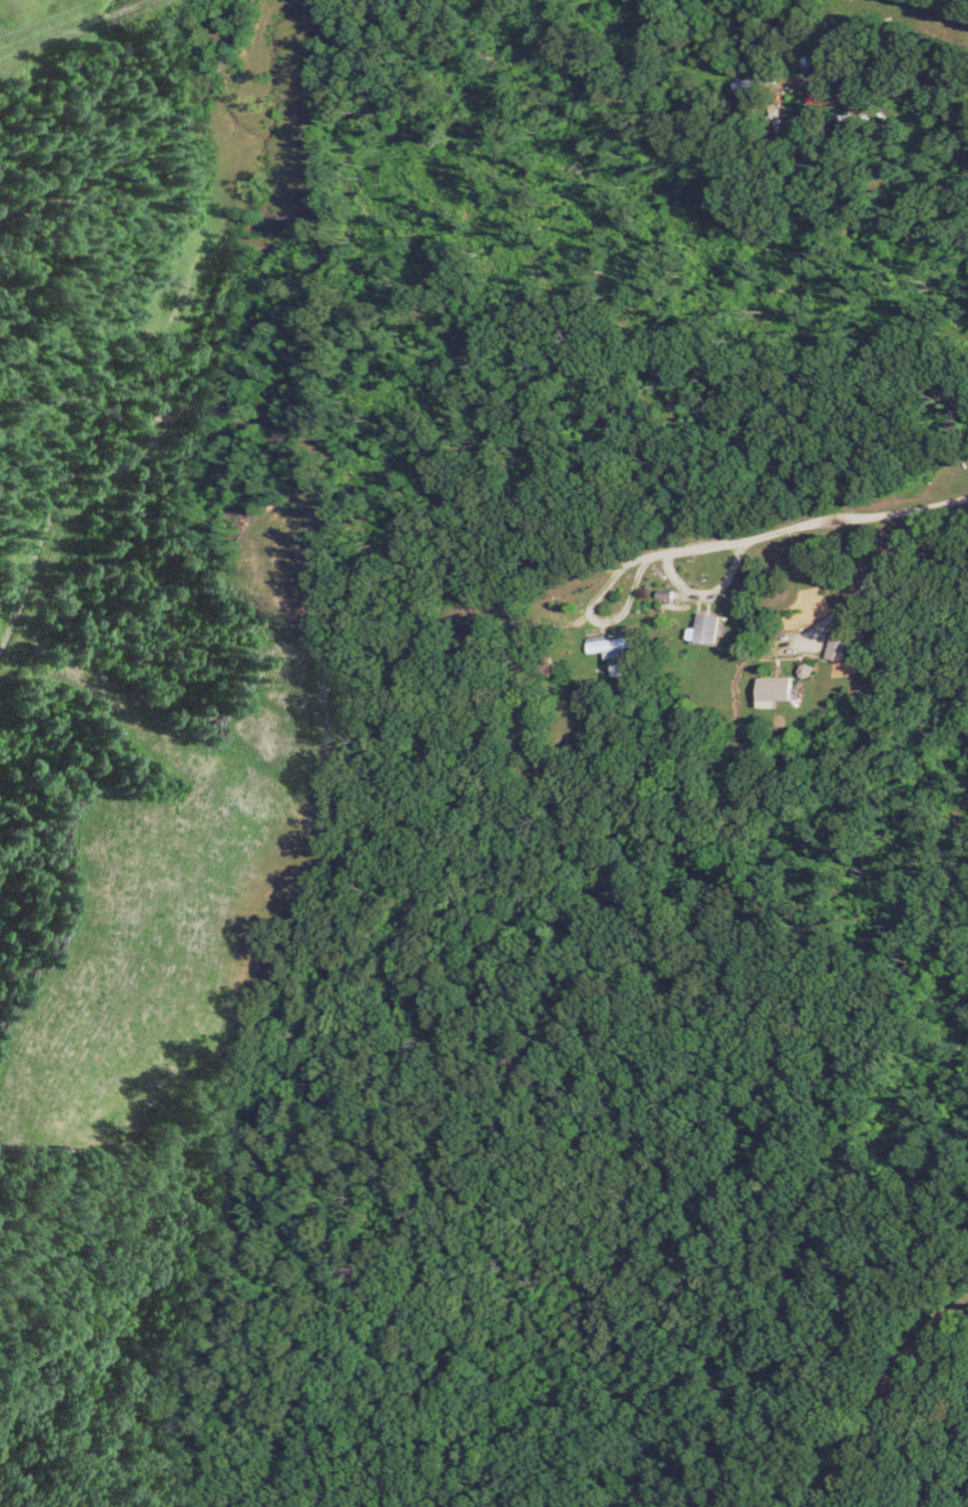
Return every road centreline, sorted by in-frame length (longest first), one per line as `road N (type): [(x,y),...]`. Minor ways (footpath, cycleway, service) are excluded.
road 1 (residential): [(967,498),(696,554),(514,620),(429,743),(362,739),(339,716),(345,683)]
road 2 (residential): [(967,90),(886,76),(539,119),(430,76),(398,27),(401,0)]
road 3 (track): [(967,1299),(949,1312),(887,1419),(822,1506)]
road 4 (residential): [(345,683),(164,749)]
road 5 (residential): [(345,683),(514,620)]

